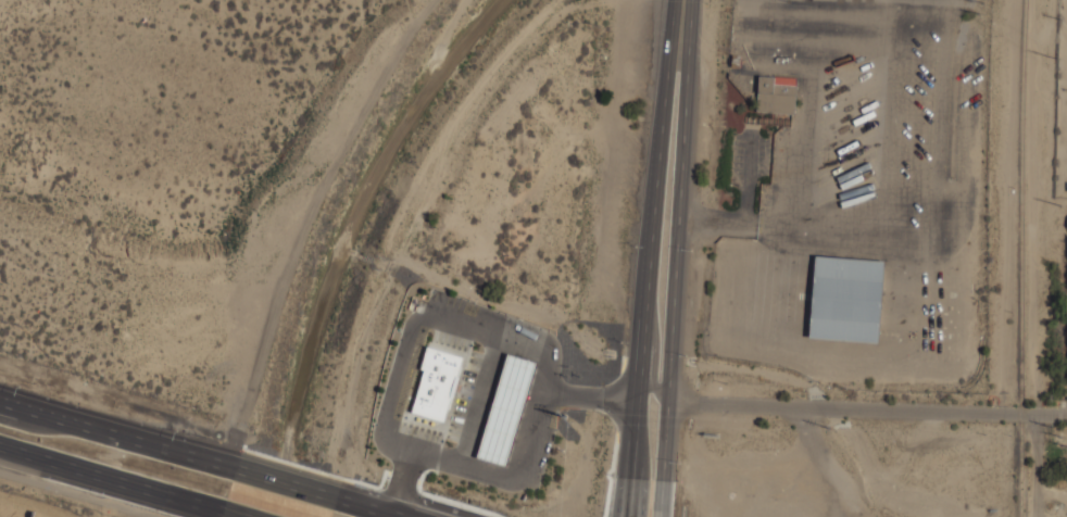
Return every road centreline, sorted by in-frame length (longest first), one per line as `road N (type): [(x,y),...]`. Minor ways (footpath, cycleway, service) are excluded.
road 1 (primary): [(681,10),(668,75),(631,516)]
road 2 (primary): [(659,516),(687,78),(681,10)]
road 3 (residential): [(668,401),(976,413)]
road 4 (primary): [(238,471),(0,403)]
road 5 (primary): [(0,446),(223,514)]

